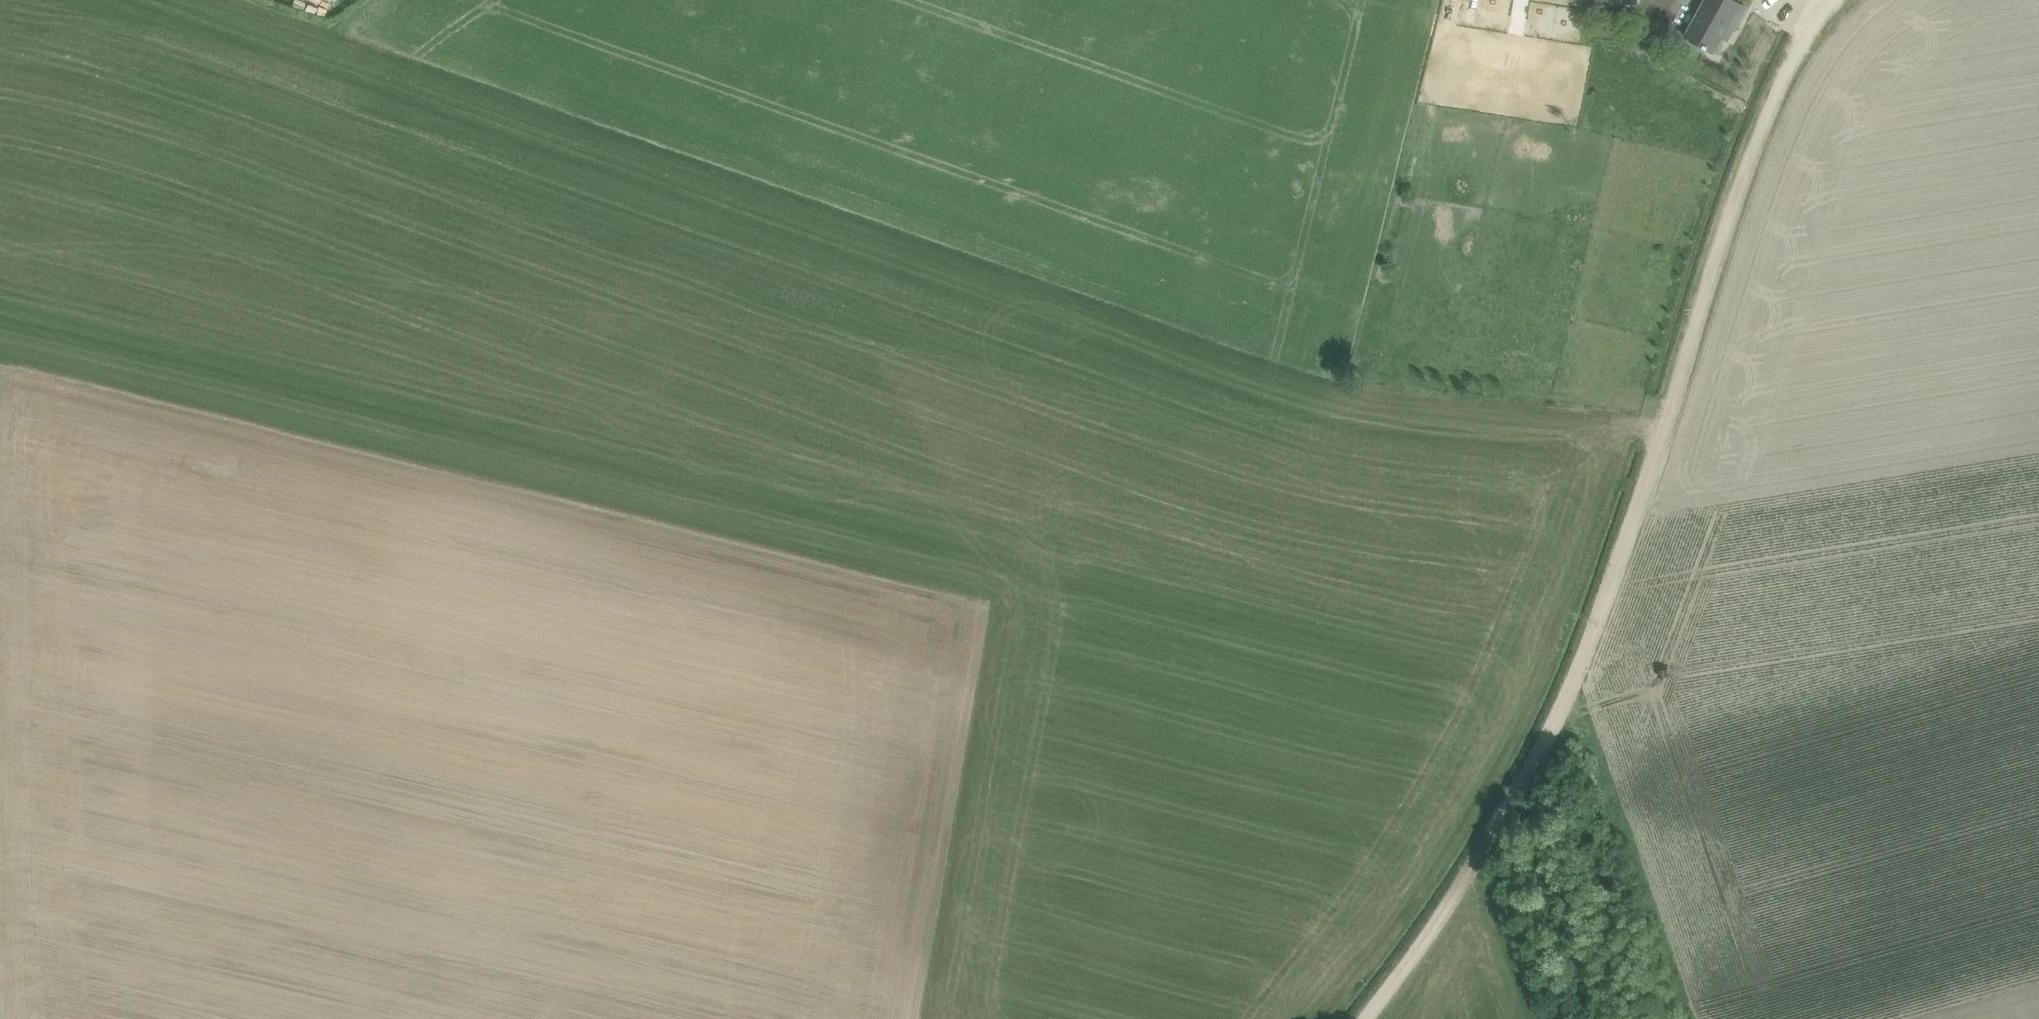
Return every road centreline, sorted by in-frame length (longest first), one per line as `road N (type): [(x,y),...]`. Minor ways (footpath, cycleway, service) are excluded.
road 1 (track): [(1364,1018),(1500,822),(1566,703),(1741,187),(1778,90),(1835,0)]

